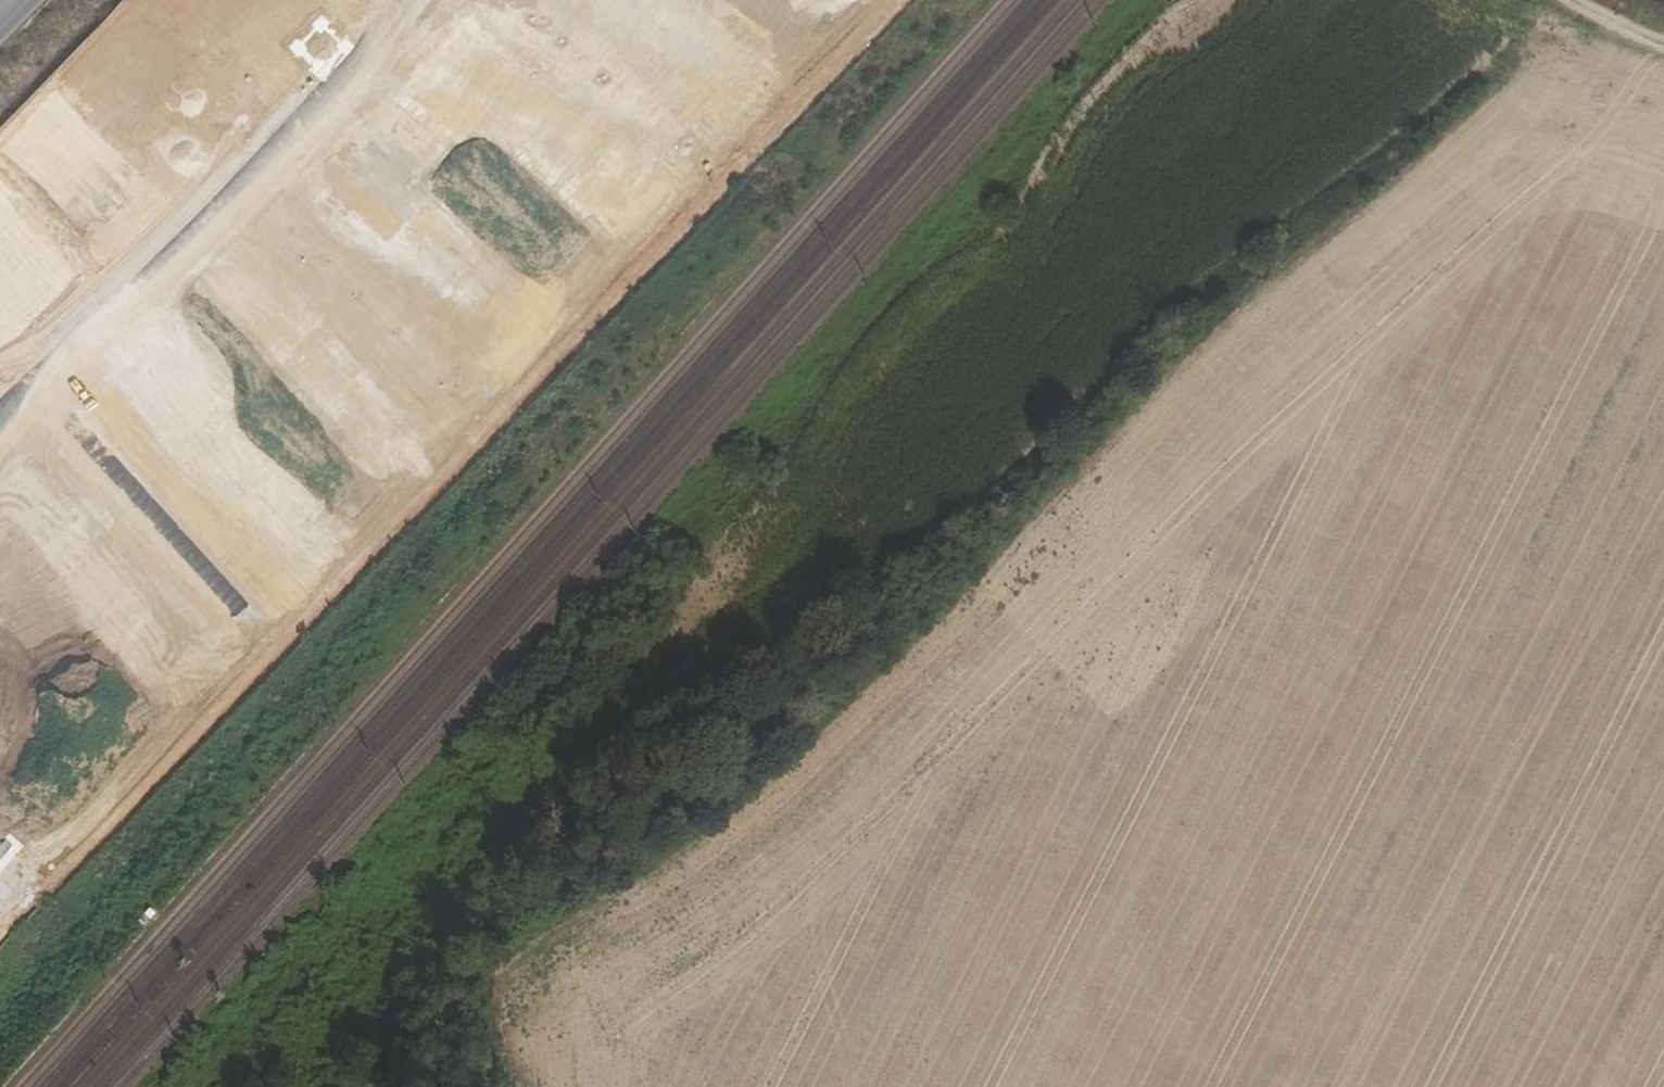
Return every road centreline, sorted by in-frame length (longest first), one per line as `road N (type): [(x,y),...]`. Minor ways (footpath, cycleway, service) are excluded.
road 1 (residential): [(0,417),(181,249),(354,67),(406,0)]

